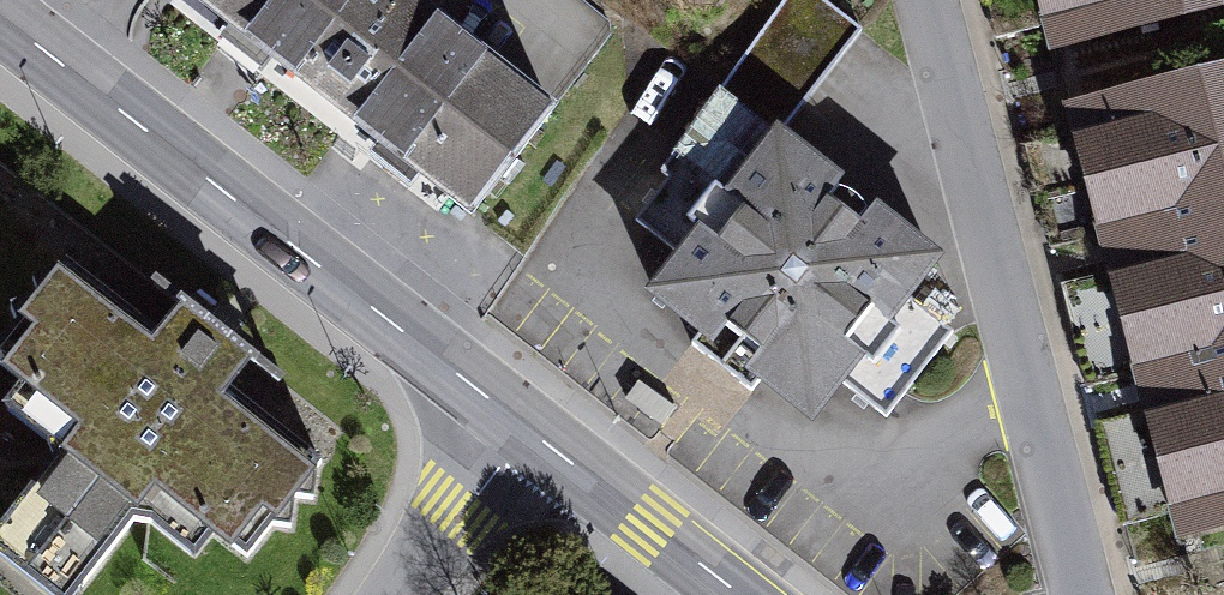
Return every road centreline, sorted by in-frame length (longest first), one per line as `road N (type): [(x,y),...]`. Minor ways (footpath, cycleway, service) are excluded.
road 1 (tertiary): [(527,430),(0,18)]
road 2 (residential): [(1079,594),(924,0)]
road 3 (tertiary): [(743,594),(527,430)]
road 4 (residential): [(527,430),(398,594)]

